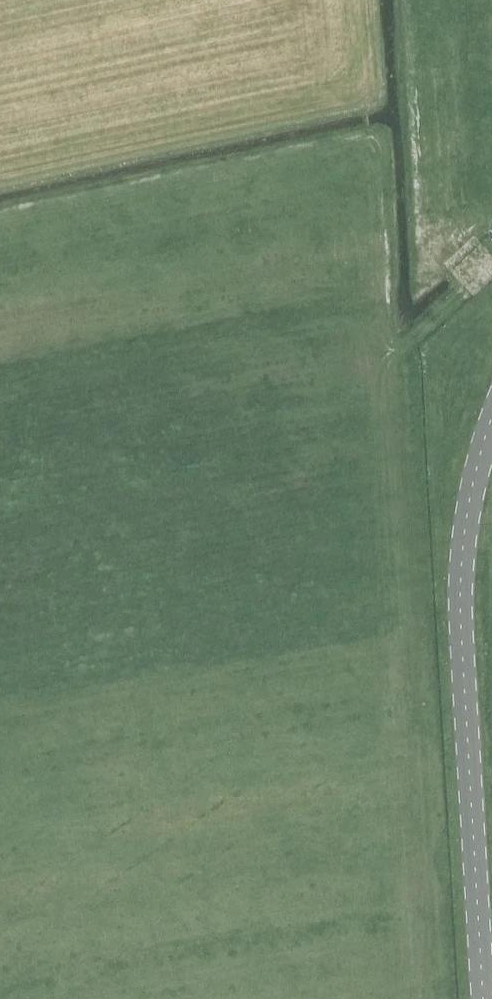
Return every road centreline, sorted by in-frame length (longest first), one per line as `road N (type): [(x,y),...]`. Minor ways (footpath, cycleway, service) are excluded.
road 1 (unclassified): [(491,419),(469,499),(460,602),(484,998)]

